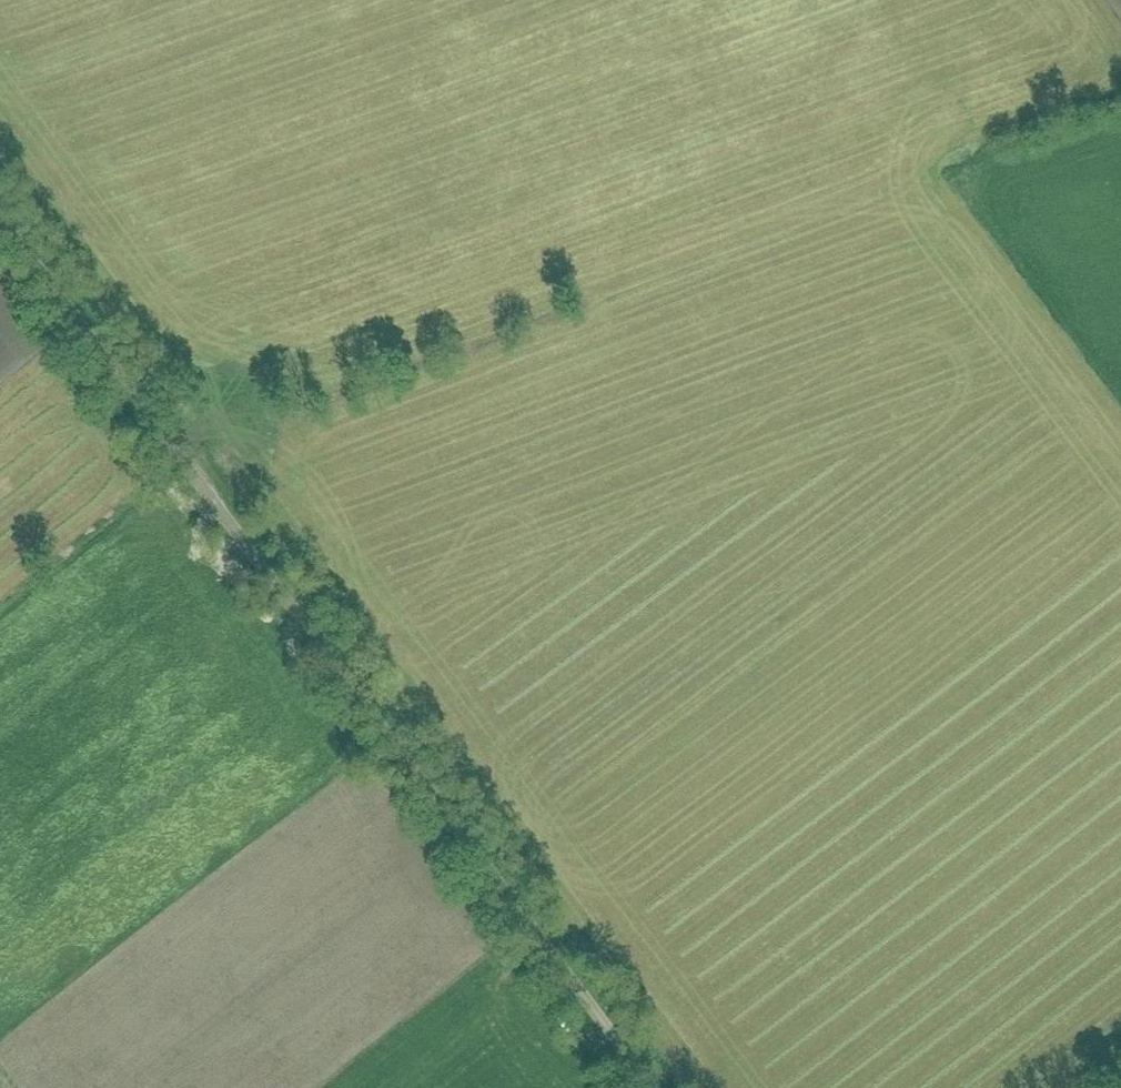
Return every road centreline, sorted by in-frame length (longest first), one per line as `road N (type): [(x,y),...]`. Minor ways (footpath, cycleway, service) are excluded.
road 1 (unclassified): [(652,1087),(0,220)]

